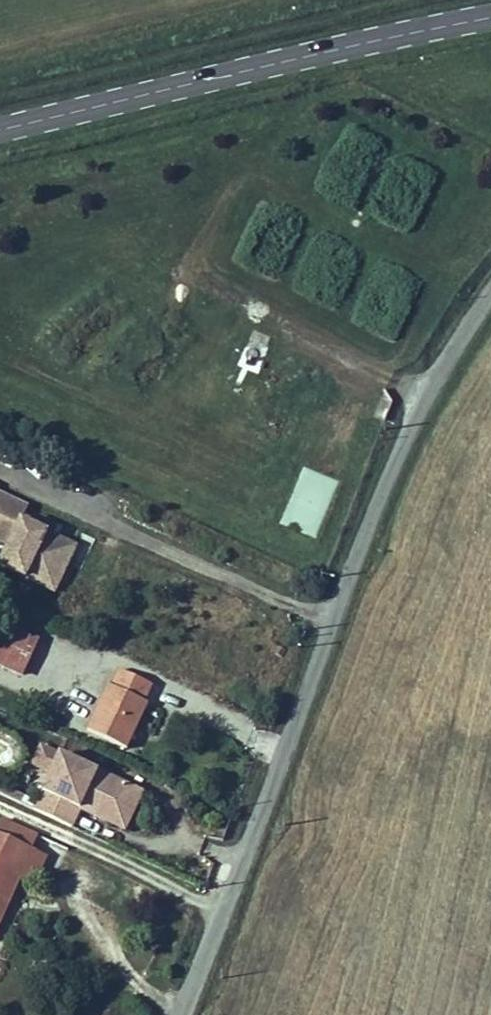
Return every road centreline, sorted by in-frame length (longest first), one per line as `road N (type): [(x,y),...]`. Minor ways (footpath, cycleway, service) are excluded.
road 1 (unclassified): [(490,290),(416,412),(371,510),(177,1014)]
road 2 (secondary): [(0,129),(490,17)]

